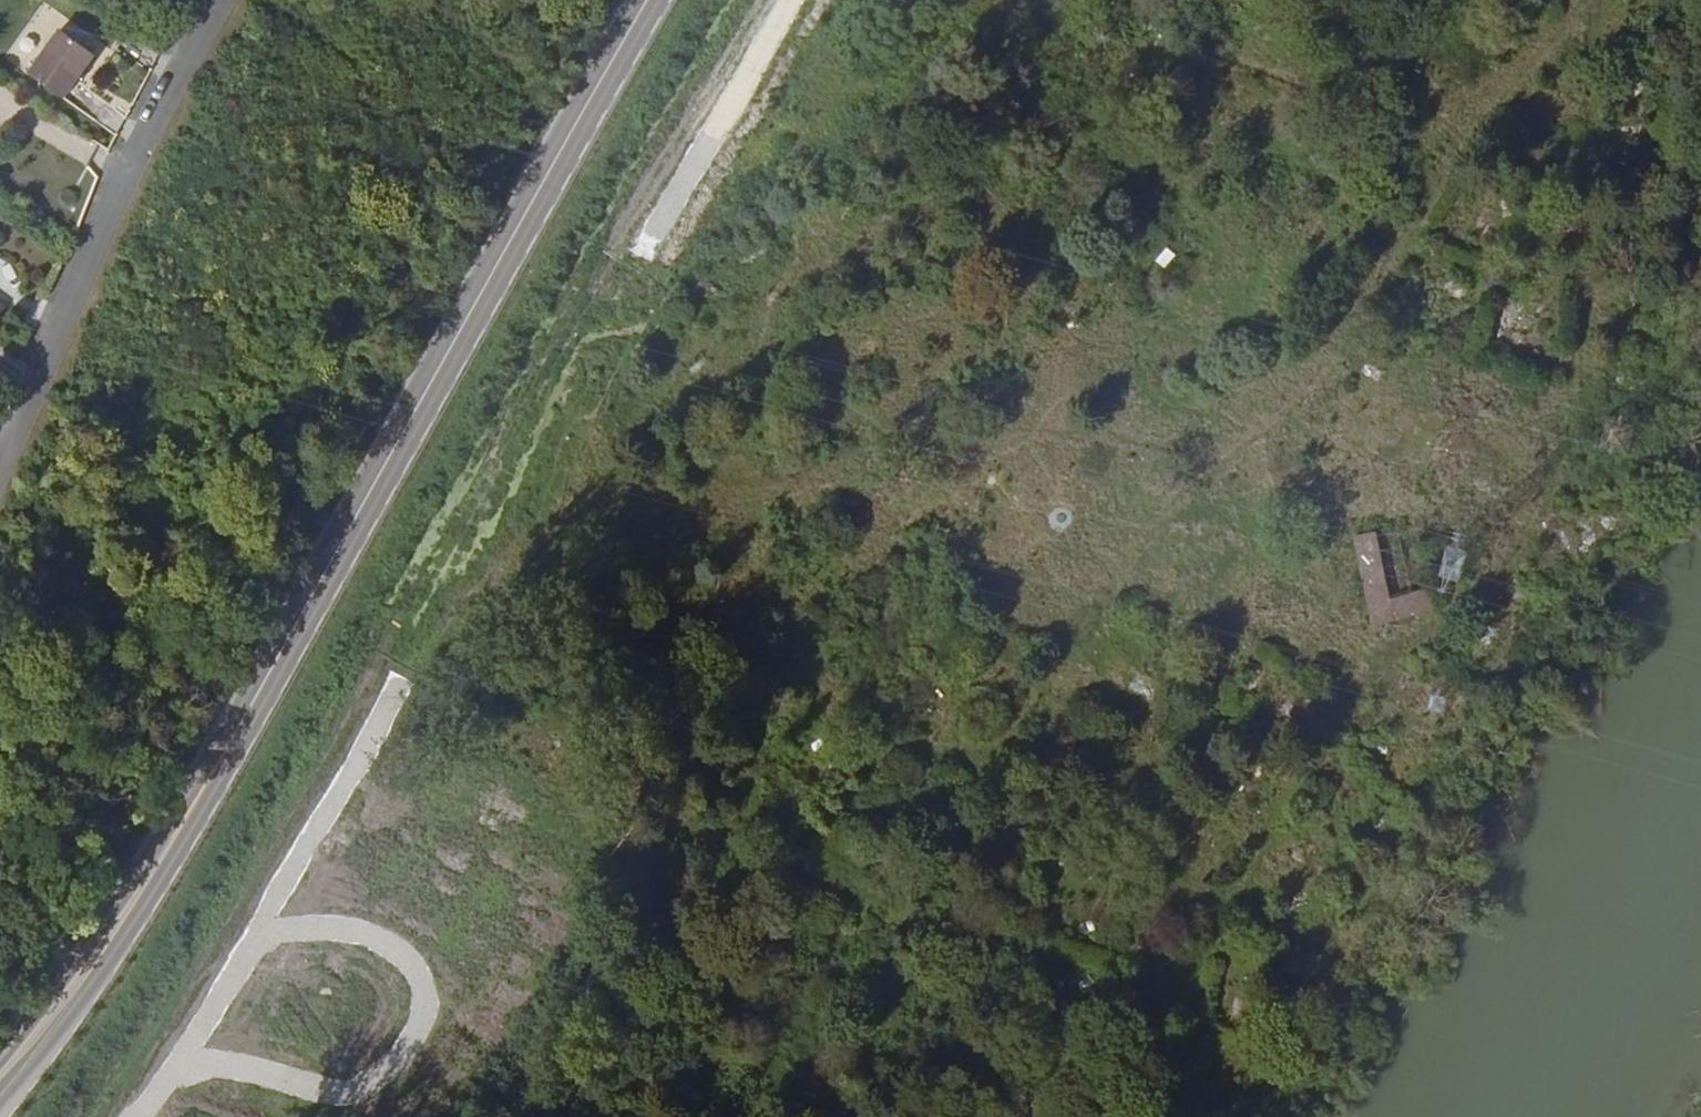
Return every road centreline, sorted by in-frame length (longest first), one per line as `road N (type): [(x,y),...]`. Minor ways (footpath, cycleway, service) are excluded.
road 1 (secondary): [(0,1078),(180,804),(636,0)]
road 2 (residential): [(0,441),(115,172),(208,0)]
road 3 (track): [(993,748),(854,1116)]
road 4 (track): [(1405,244),(1281,150)]

